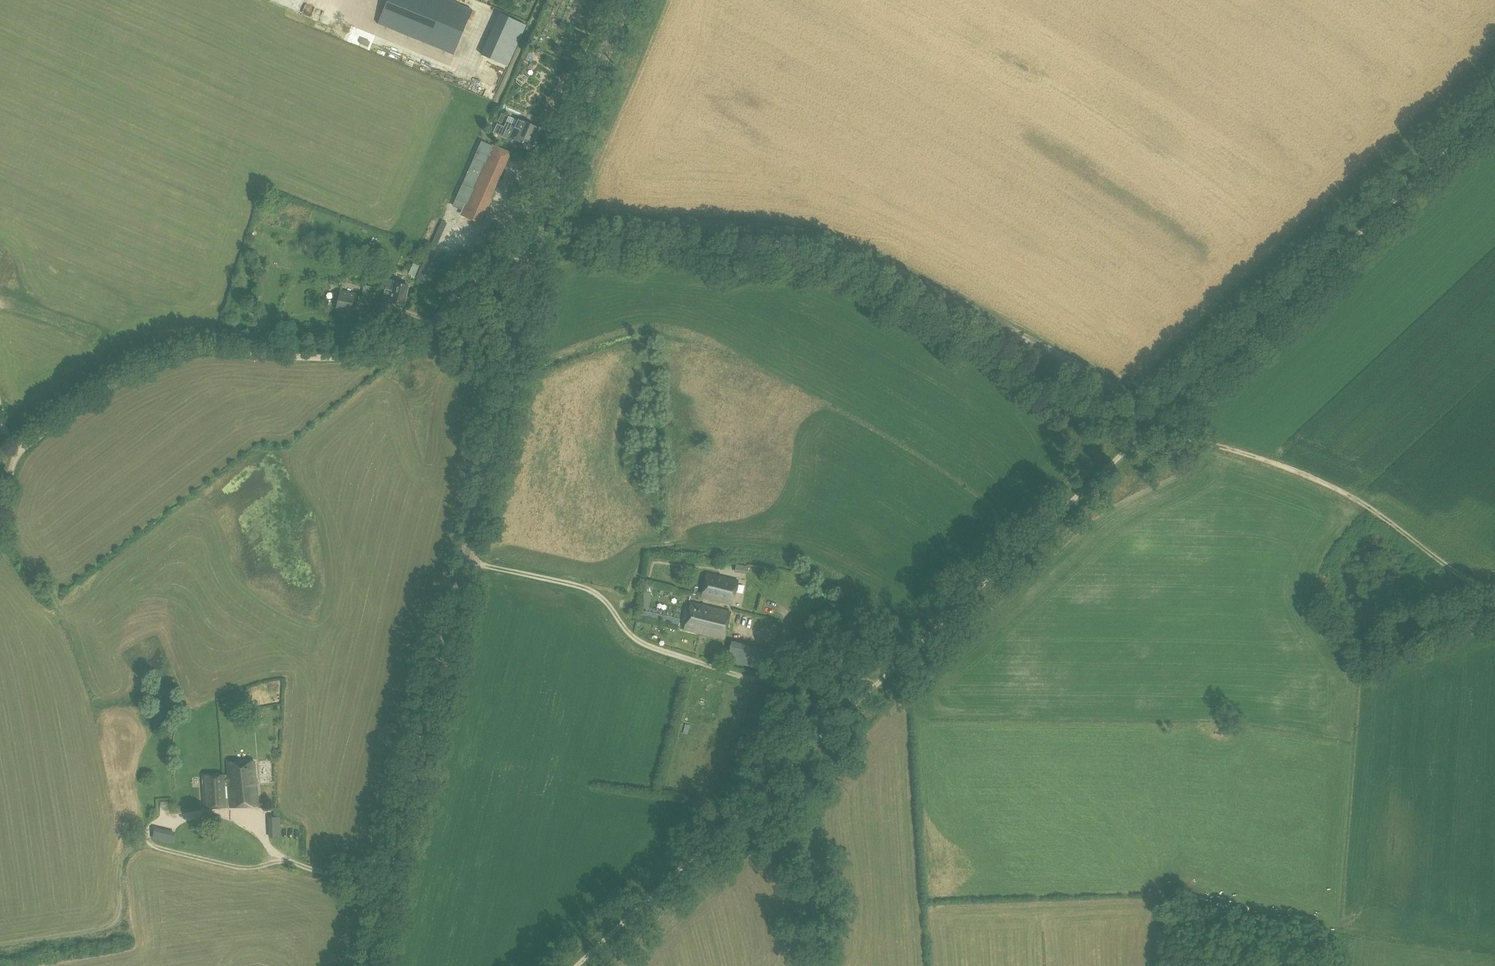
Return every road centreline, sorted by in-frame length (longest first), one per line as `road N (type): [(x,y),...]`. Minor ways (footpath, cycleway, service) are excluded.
road 1 (residential): [(570,965),(1494,102)]
road 2 (track): [(543,221),(807,252),(1087,400),(1347,494),(1494,591)]
road 3 (secondary): [(367,965),(558,155),(625,0)]
road 4 (track): [(537,248),(501,258),(408,345),(306,357),(182,353),(92,390),(22,444),(7,466),(0,516)]

